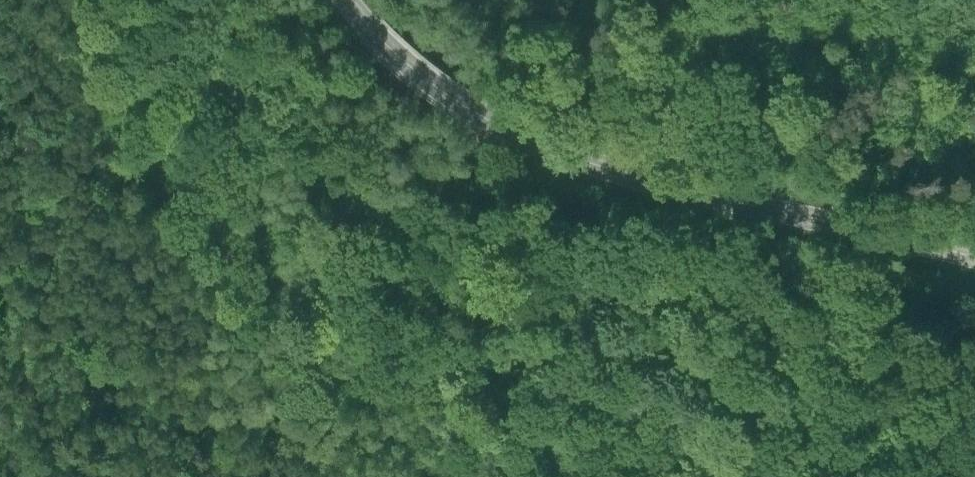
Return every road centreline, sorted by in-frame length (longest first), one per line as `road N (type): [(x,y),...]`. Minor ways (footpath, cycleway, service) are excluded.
road 1 (track): [(91,0),(133,129),(213,294),(238,342),(288,392),(336,396),(777,308),(837,305),(891,313),(974,365)]
road 2 (tertiary): [(347,0),(424,75),(544,145),(615,171),(974,256)]

